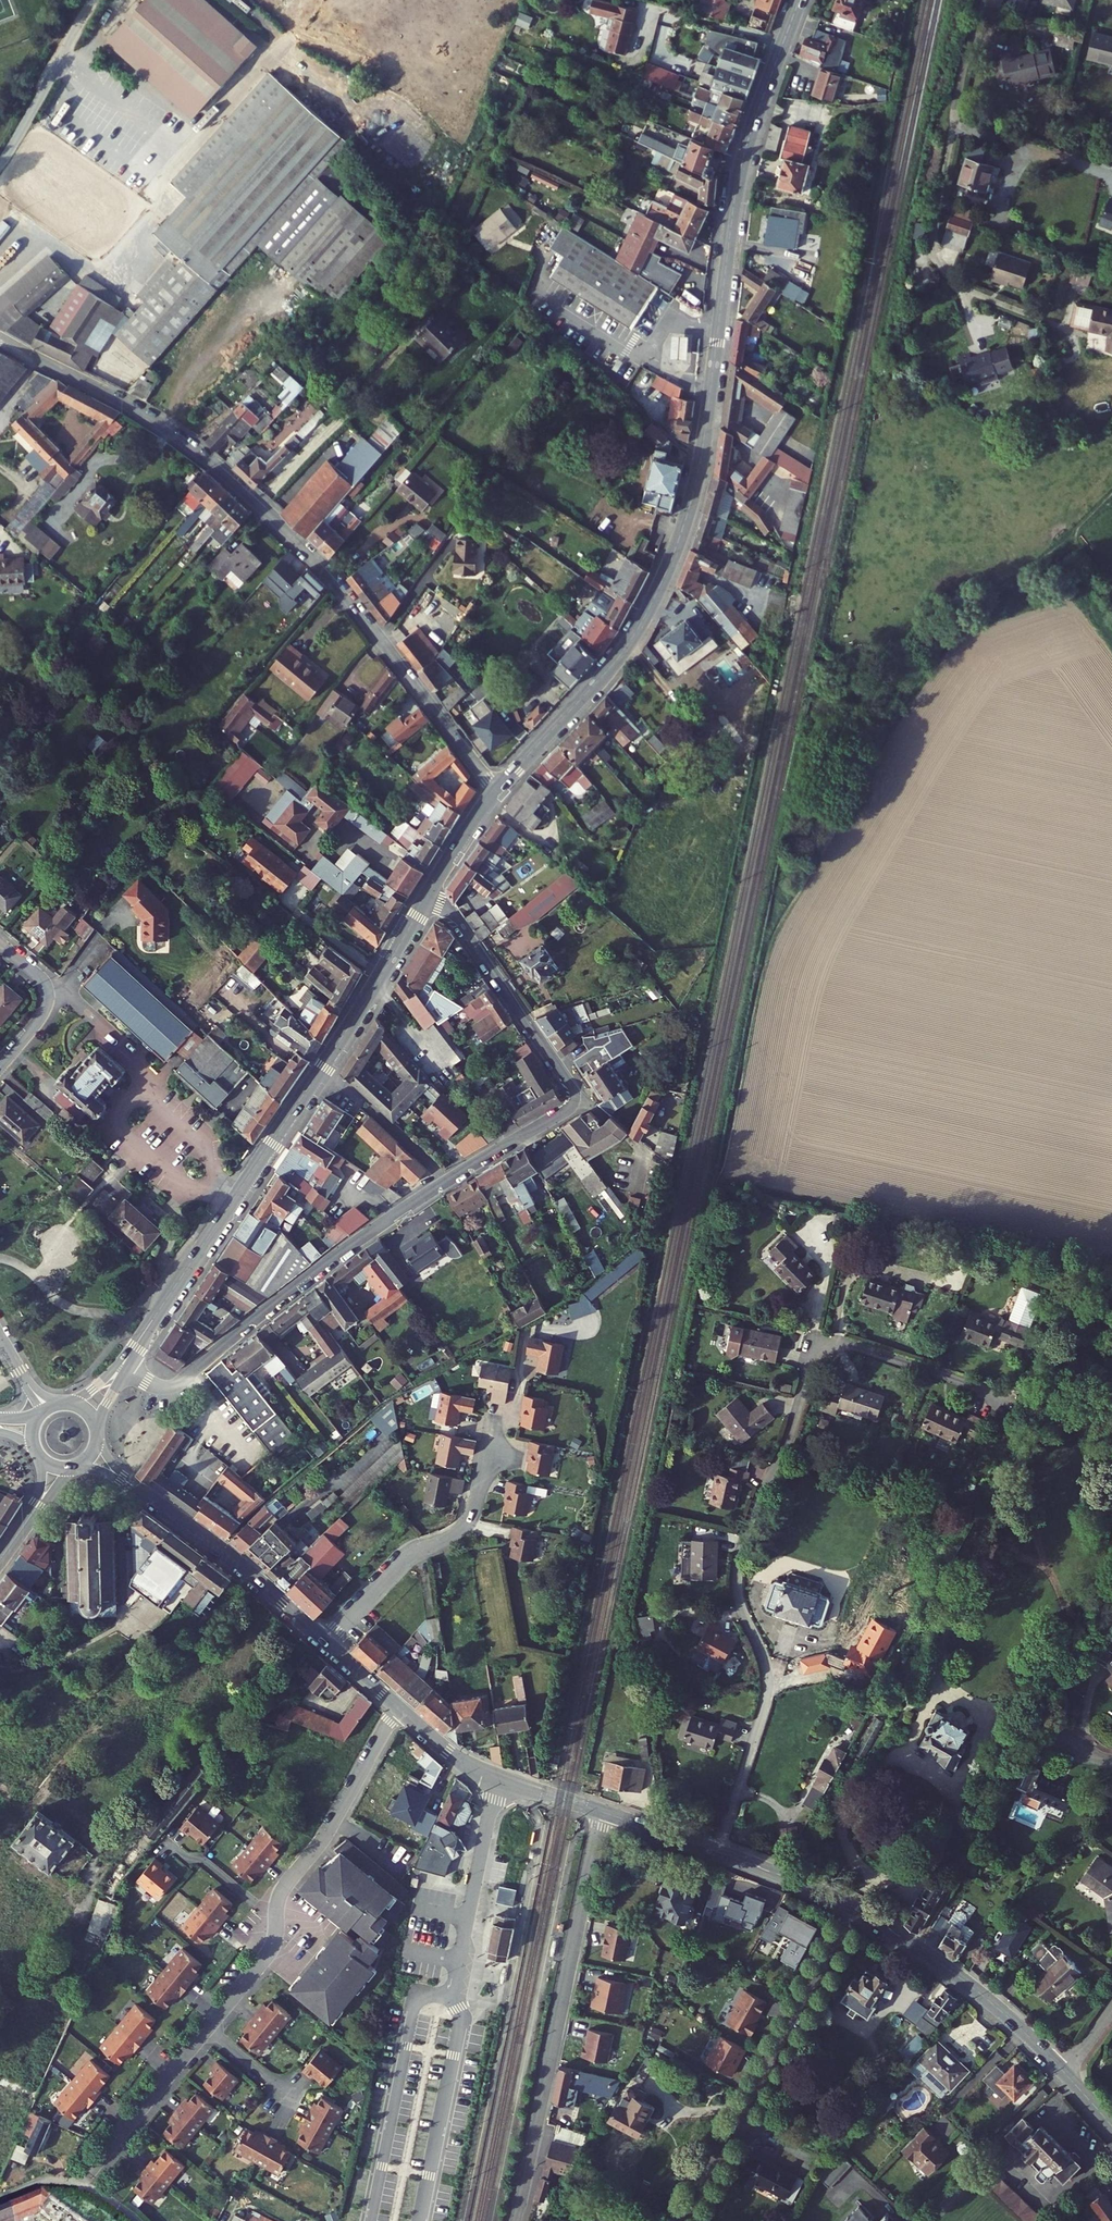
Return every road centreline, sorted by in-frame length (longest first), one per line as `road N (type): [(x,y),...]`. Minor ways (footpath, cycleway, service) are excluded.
road 1 (tertiary): [(496,791),(614,663),(676,546),(701,461),(739,173),(800,0)]
road 2 (residential): [(717,1853),(767,1695),(738,1602),(737,1562),(816,1358),(849,1344),(992,1390)]
road 3 (residential): [(496,791),(342,587),(220,469),(153,420),(0,339)]
road 4 (residential): [(514,2220),(602,1812)]
road 5 (residential): [(427,900),(457,922),(574,1097),(564,1111),(447,1180)]
road 6 (residential): [(447,1180),(346,1247),(174,1386),(150,1385),(125,1368)]
road 7 (track): [(917,1947),(1111,1612)]
road 8 (residential): [(850,1908),(684,2220)]
road 9 (tertiary): [(134,1347),(325,1065)]
road 10 (residential): [(494,1419),(467,1525),(408,1556),(325,1642)]
road 11 (residential): [(951,121),(936,242),(942,264),(976,297),(1059,325)]
road 12 (tertiary): [(1064,2073),(956,1975),(850,1908)]
road 13 (tertiary): [(133,1487),(233,1559),(325,1642)]
road 14 (residential): [(400,1709),(282,1889),(276,1915)]
road 15 (residential): [(451,1998),(496,1777)]
road 16 (residential): [(926,2220),(975,2177),(997,2135),(1064,2073)]
road 17 (residential): [(207,2029),(79,2187)]
road 18 (tertiary): [(325,1065),(427,900)]
road 19 (residential): [(951,121),(1111,181)]
road 20 (residential): [(447,1180),(325,1065)]
road 21 (residential): [(0,943),(41,977),(48,995),(41,1019),(0,1067)]
road 22 (tertiary): [(850,1908),(717,1853)]
road 23 (residential): [(276,1915),(269,1951),(207,2029)]
road 24 (residential): [(276,1915),(164,1841)]
road 25 (tertiary): [(427,900),(496,791)]
road 26 (residential): [(978,0),(951,121)]
road 27 (tertiary): [(717,1853),(602,1812)]

